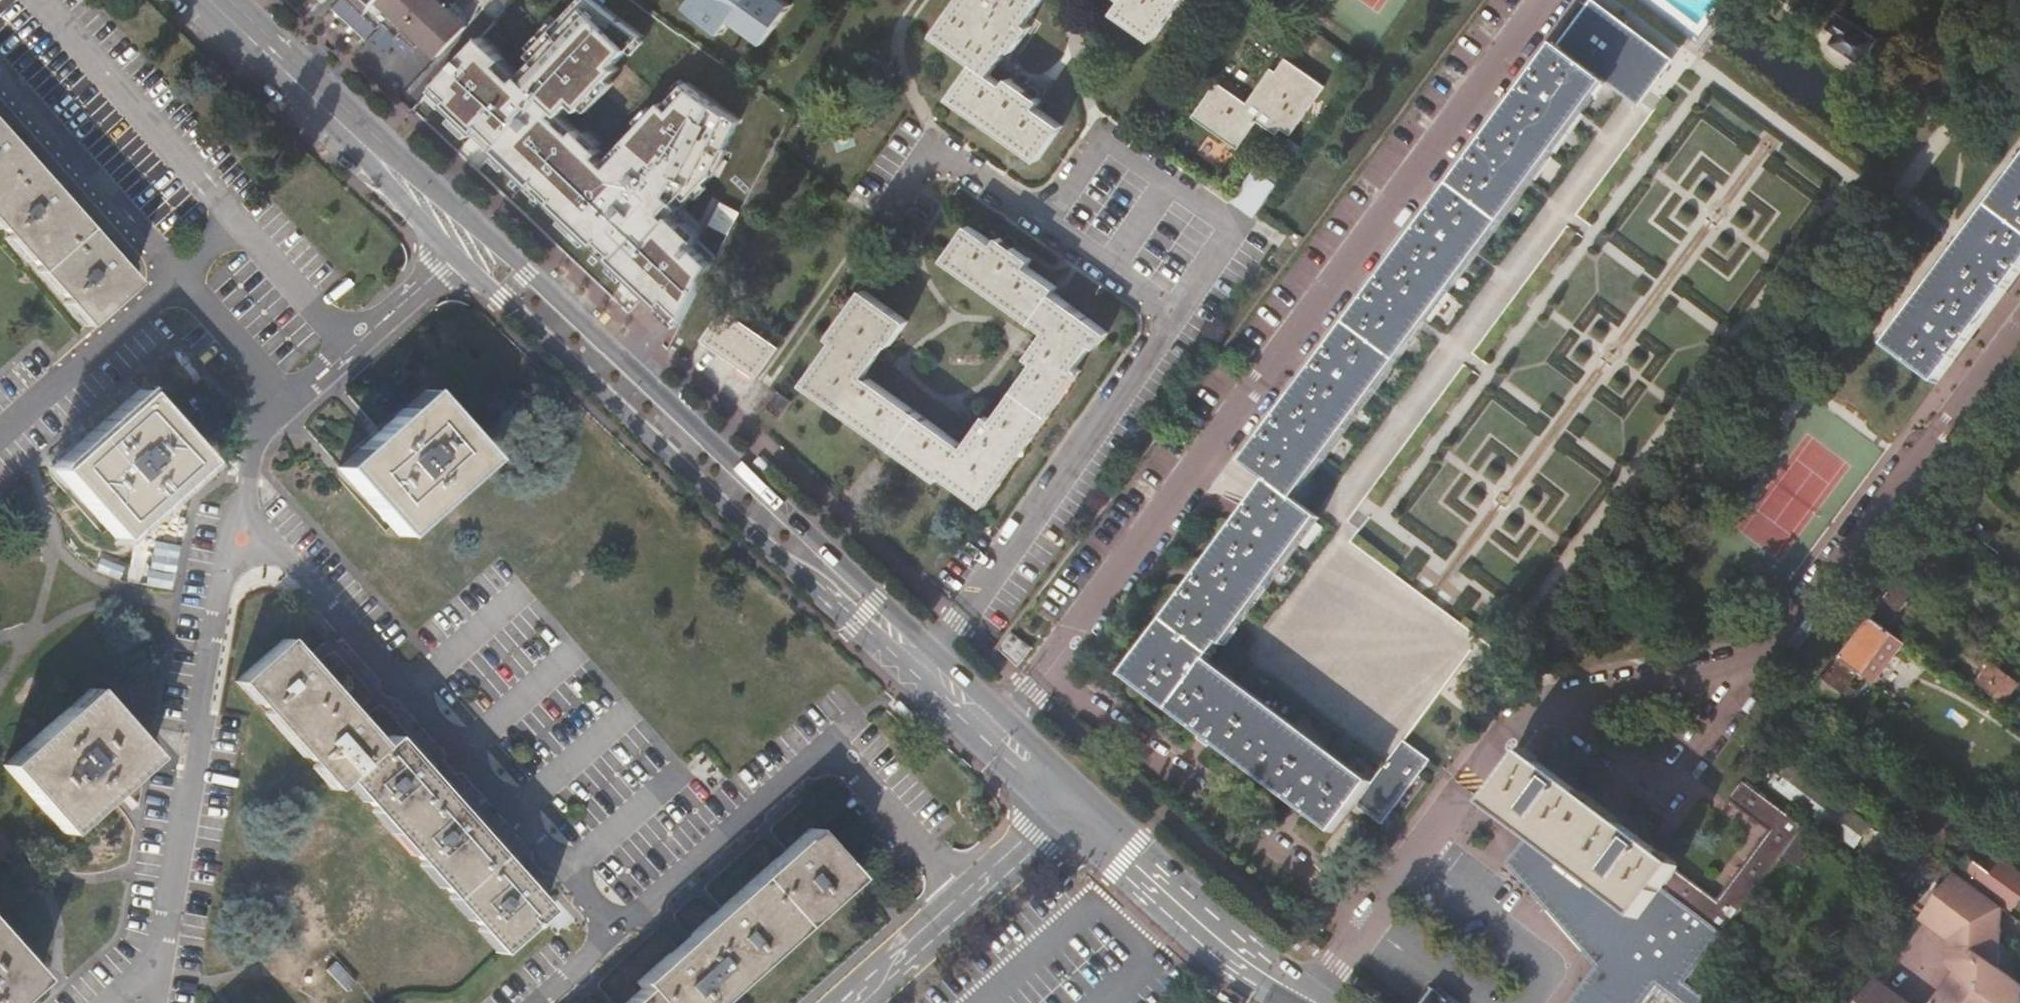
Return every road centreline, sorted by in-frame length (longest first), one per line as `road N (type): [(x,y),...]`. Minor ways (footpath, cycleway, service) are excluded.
road 1 (track): [(2019,30),(1542,671),(1507,739)]
road 2 (tertiary): [(370,151),(450,258),(912,678)]
road 3 (tertiary): [(933,652),(532,268),(370,151)]
road 4 (tertiary): [(1065,804),(1243,958),(1311,1002)]
road 5 (residential): [(843,1002),(1065,804)]
road 6 (tertiary): [(211,0),(370,151)]

